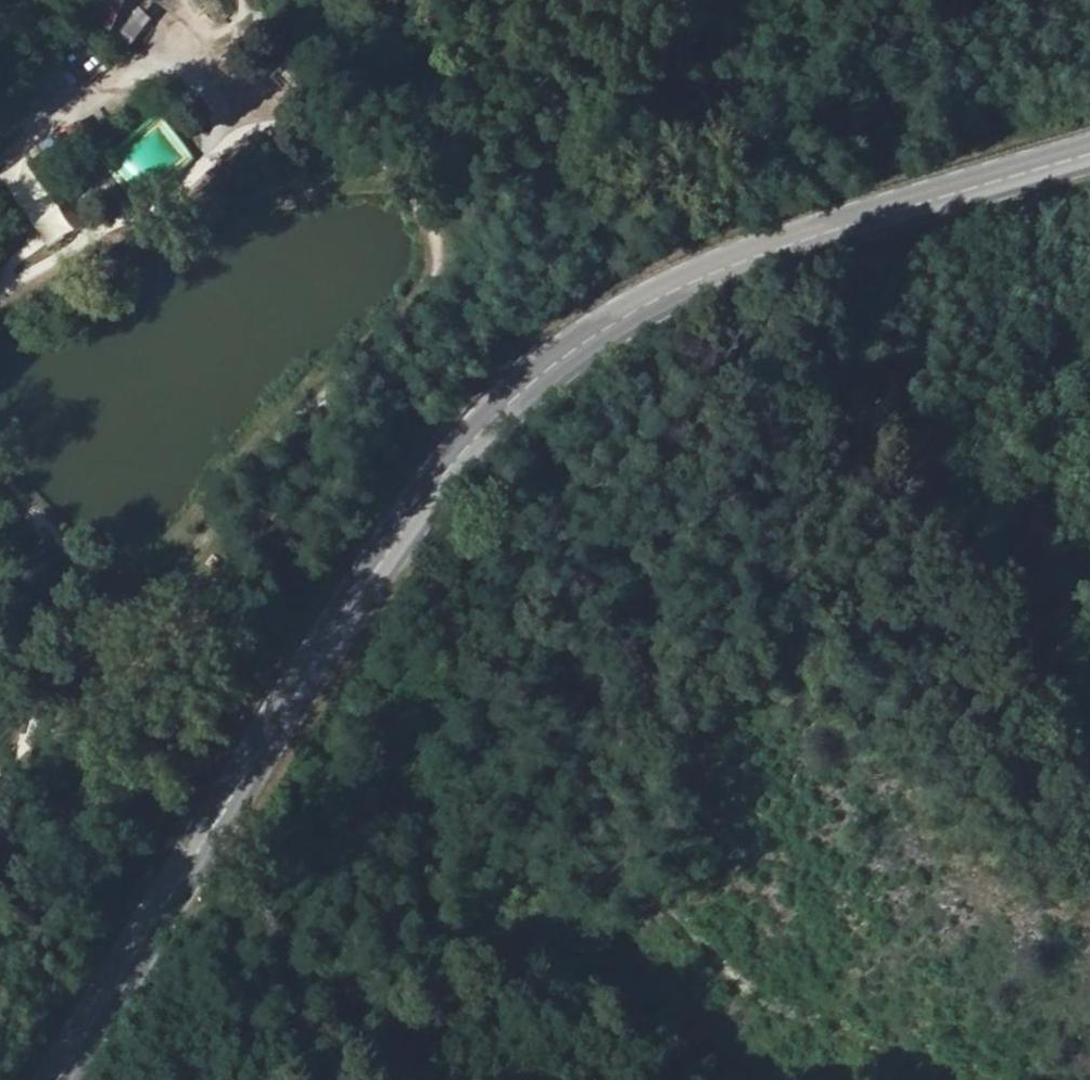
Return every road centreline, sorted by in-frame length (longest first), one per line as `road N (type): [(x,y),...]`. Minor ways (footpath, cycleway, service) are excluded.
road 1 (secondary): [(85,1079),(401,551),(558,383),(678,296),(794,246),(1089,156)]

